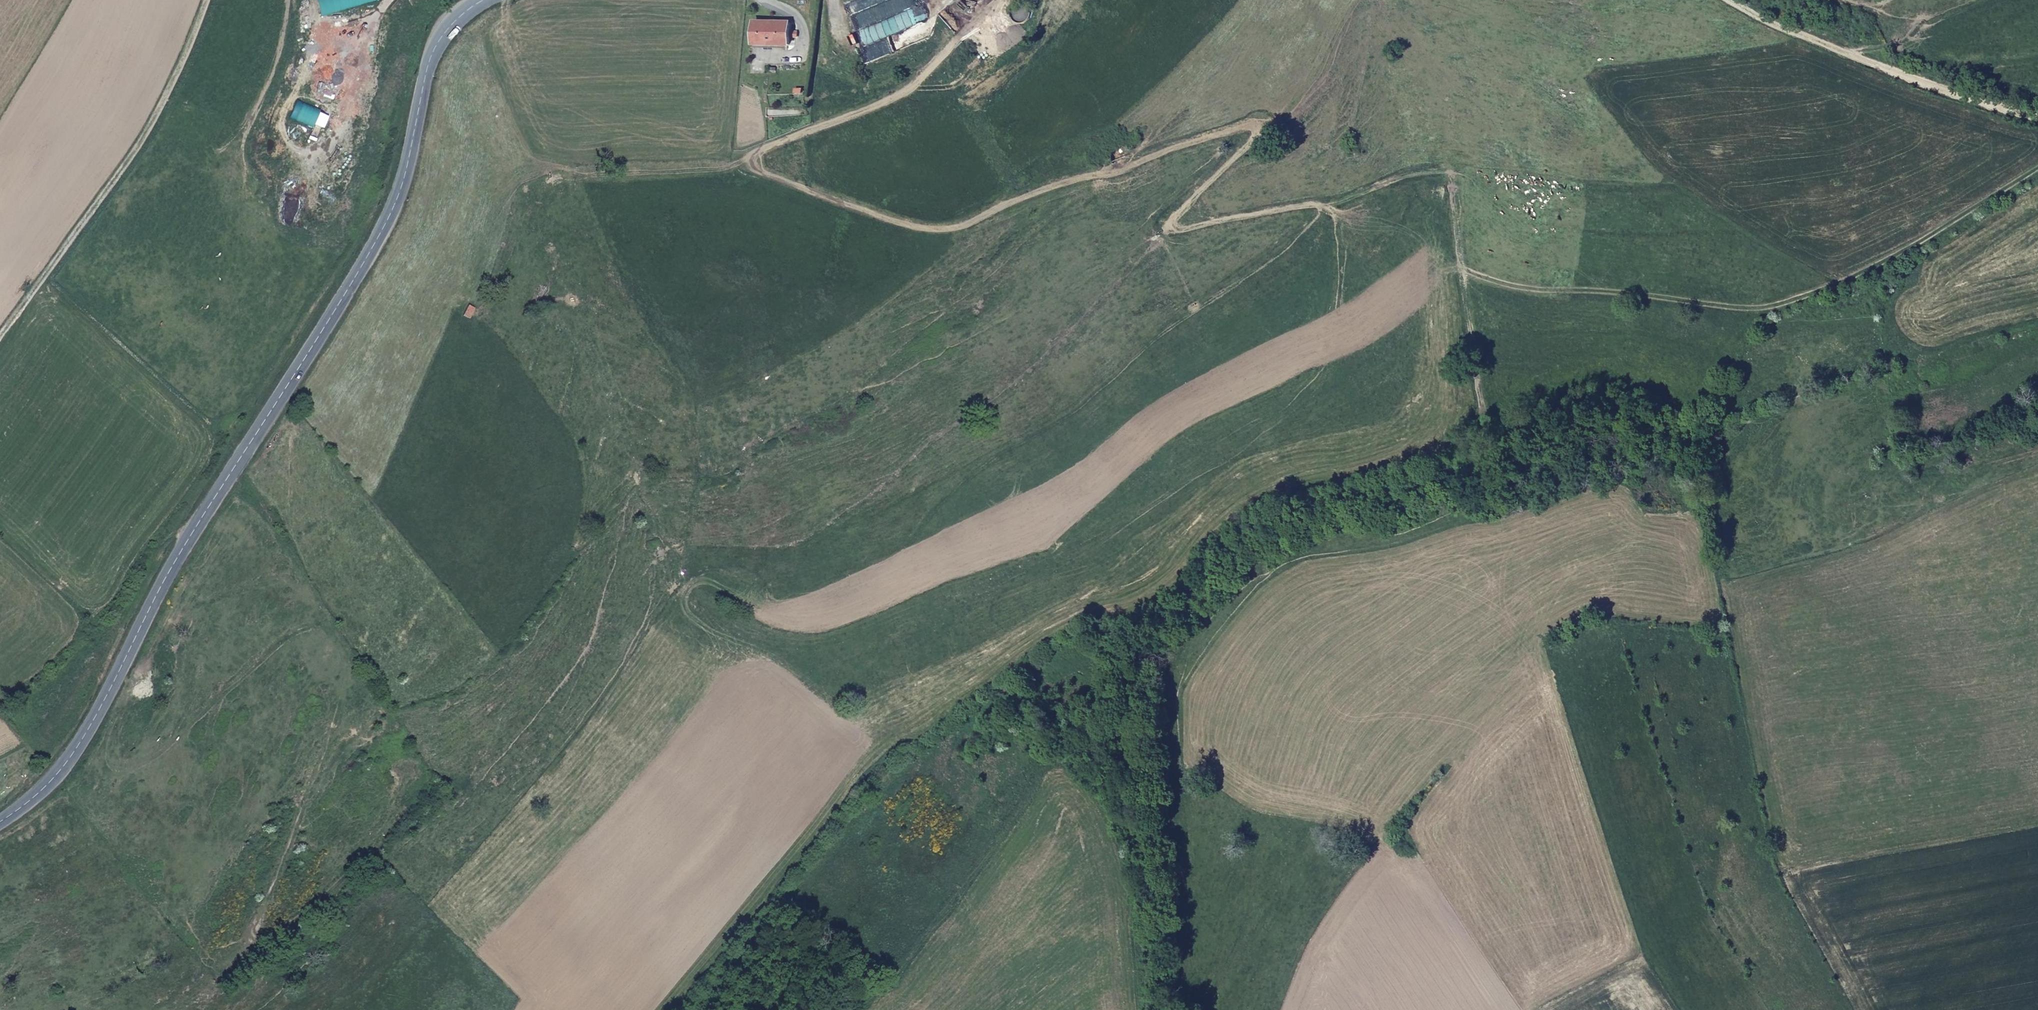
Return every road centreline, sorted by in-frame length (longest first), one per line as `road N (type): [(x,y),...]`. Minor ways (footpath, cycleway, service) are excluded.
road 1 (secondary): [(0,822),(62,773),(90,730),(157,591),(407,185),(430,64),(454,22),(488,0)]
road 2 (track): [(198,0),(147,129),(0,340)]
road 3 (track): [(2037,119),(1726,0)]

